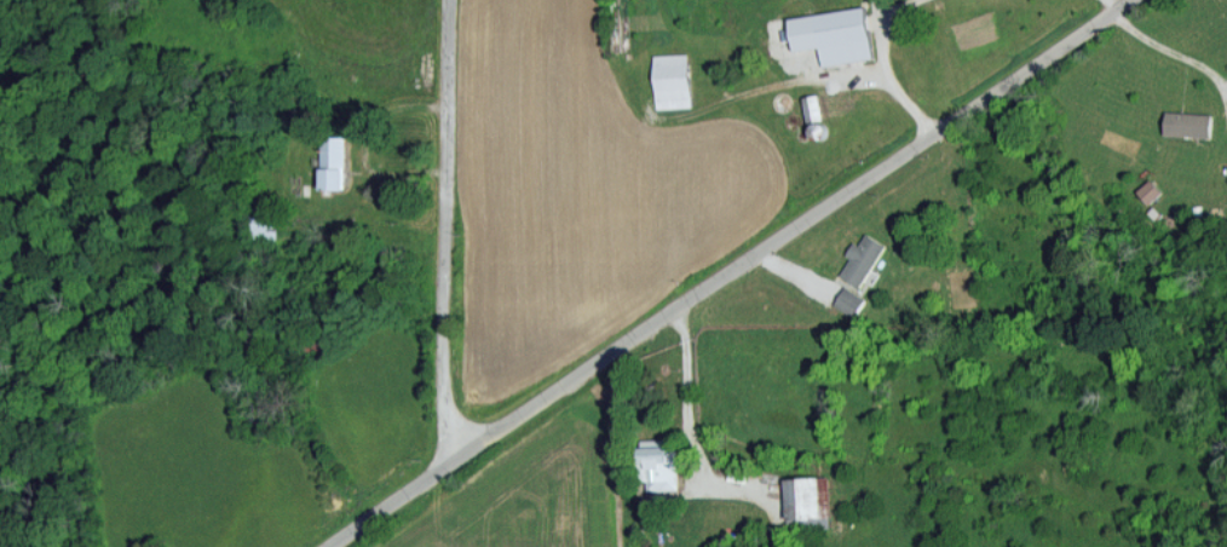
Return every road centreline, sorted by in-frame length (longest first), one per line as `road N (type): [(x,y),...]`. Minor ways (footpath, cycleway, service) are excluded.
road 1 (tertiary): [(318,546),(1126,0)]
road 2 (residential): [(454,453),(444,378),(451,0)]

